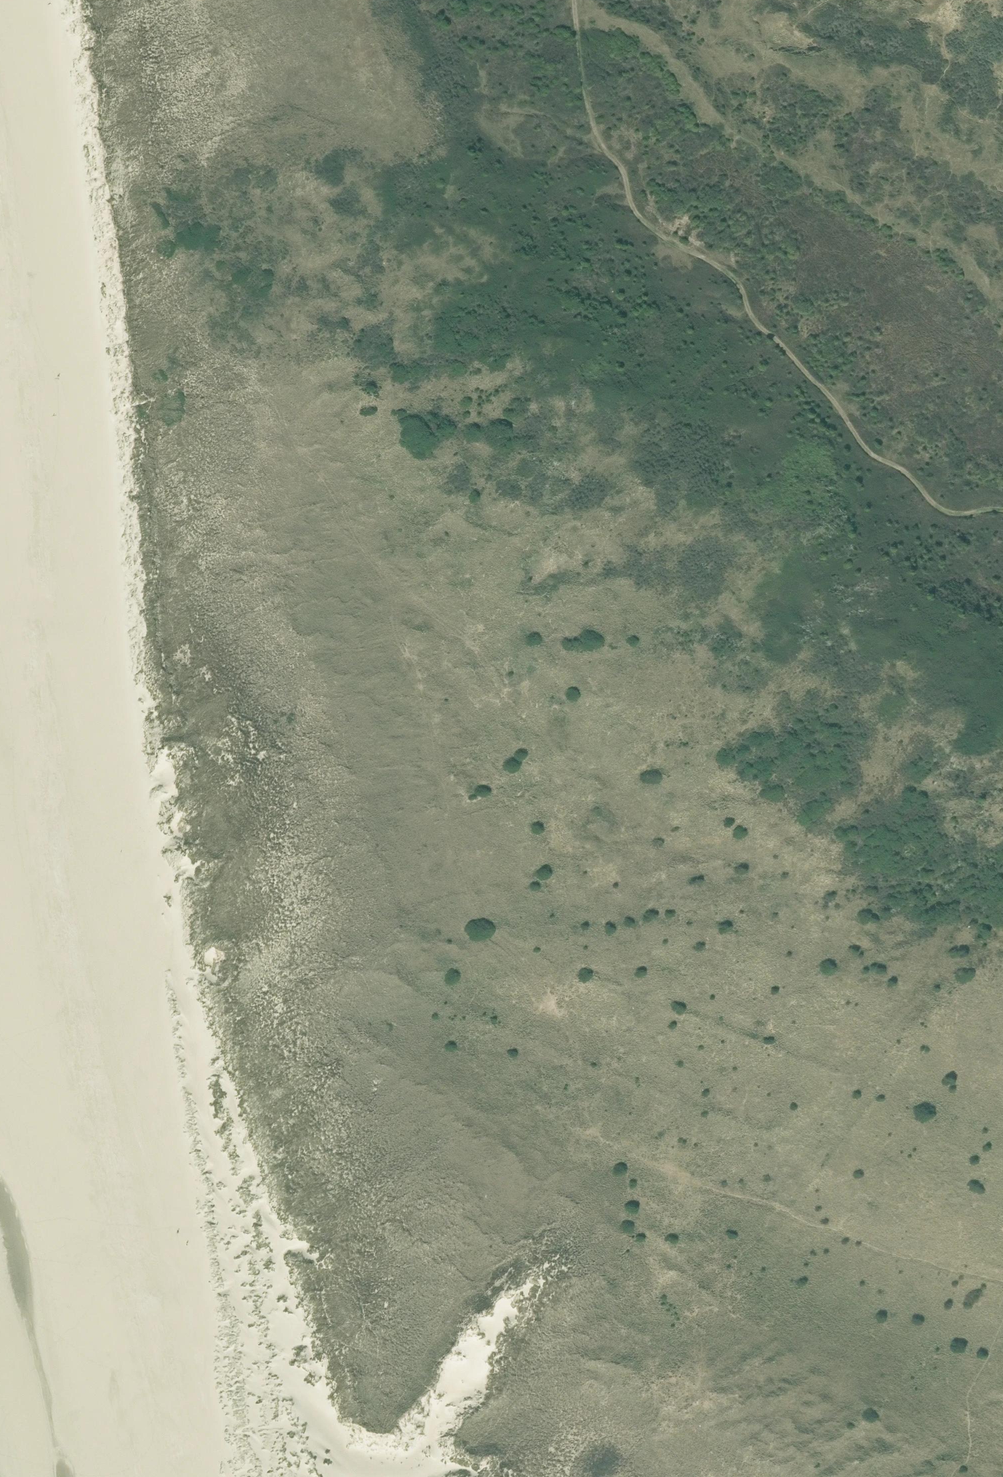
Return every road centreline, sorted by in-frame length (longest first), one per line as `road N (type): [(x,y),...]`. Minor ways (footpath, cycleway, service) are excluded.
road 1 (track): [(1002,1296),(999,1335),(970,1393),(967,1461),(953,1476)]

